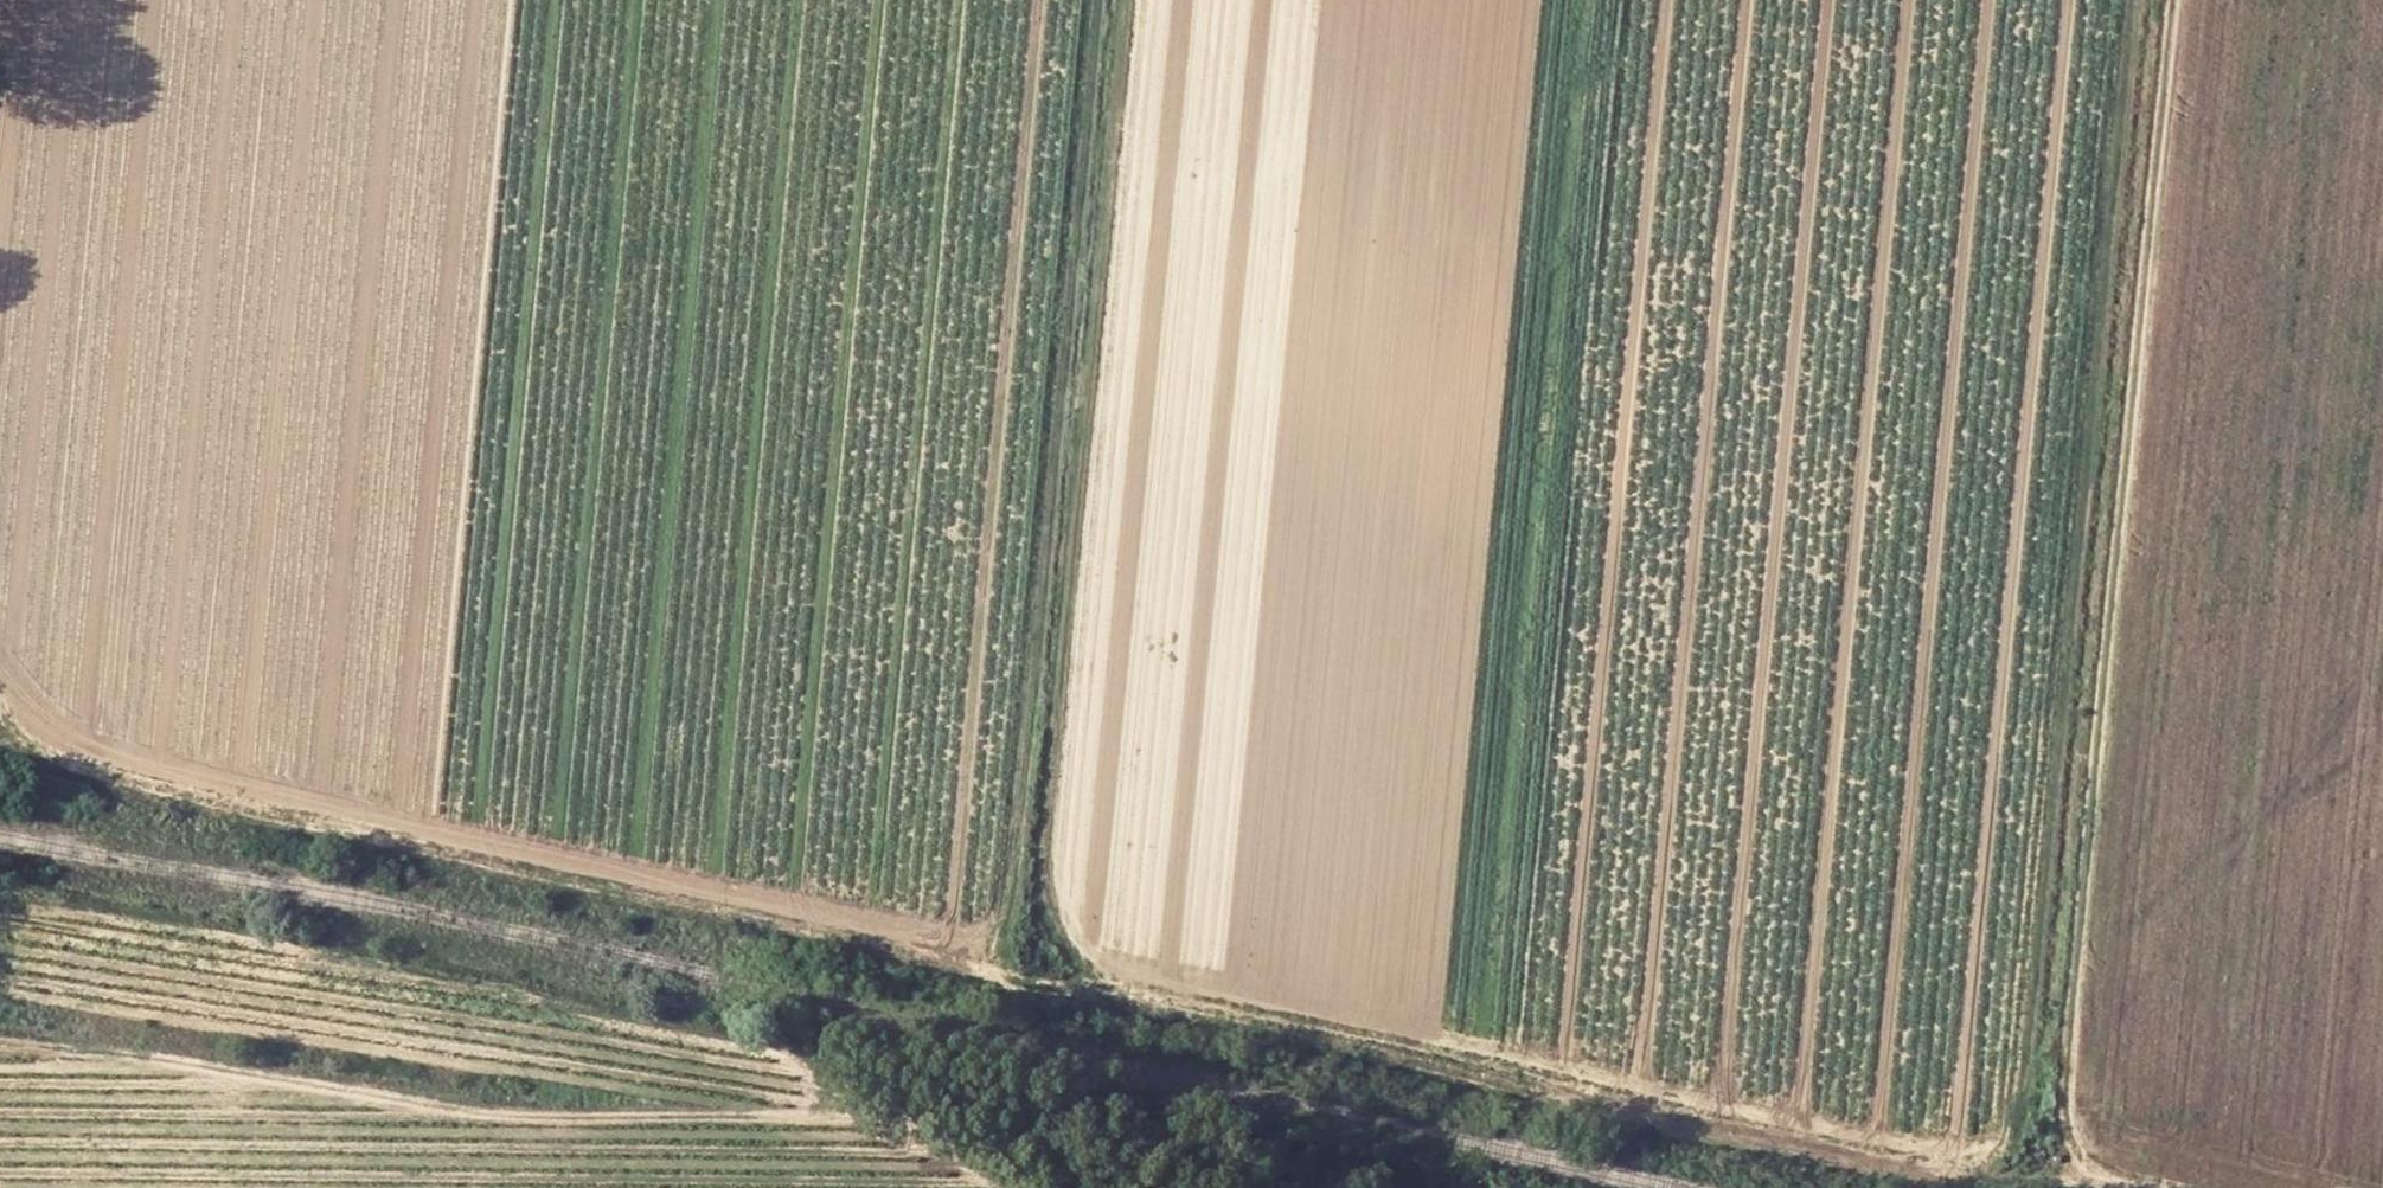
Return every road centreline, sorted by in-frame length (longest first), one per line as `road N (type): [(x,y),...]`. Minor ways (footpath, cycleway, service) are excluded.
road 1 (track): [(0,744),(281,816),(1057,990),(1126,993),(1987,1185),(2101,1175)]
road 2 (track): [(2184,0),(2064,1100),(2075,1143),(2101,1175),(2139,1187)]

